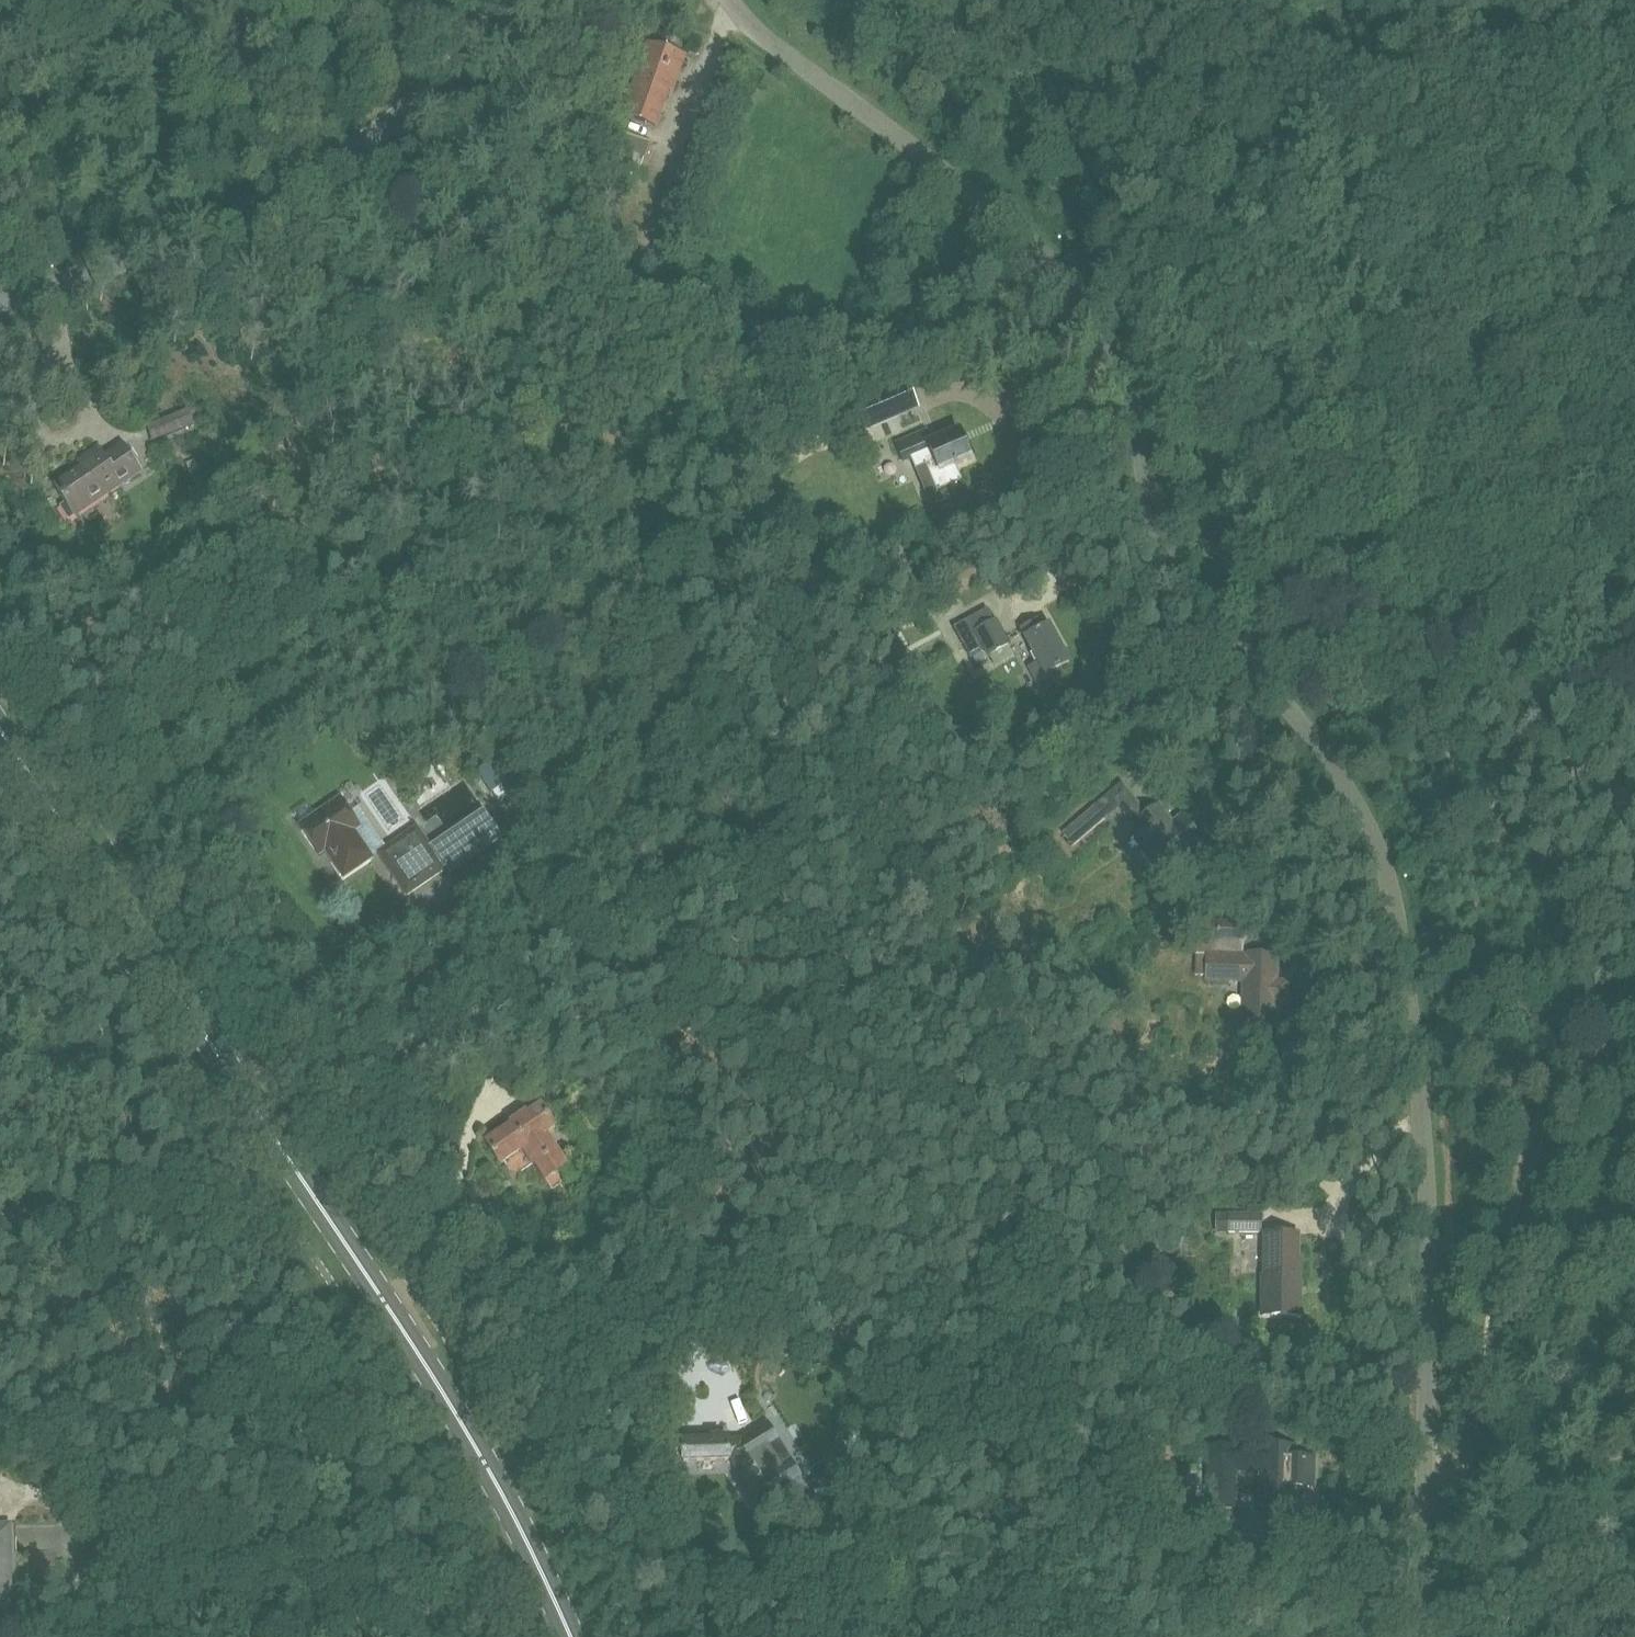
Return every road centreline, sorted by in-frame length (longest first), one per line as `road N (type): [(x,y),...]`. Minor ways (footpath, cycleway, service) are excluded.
road 1 (unclassified): [(1425,1636),(1418,1067),(1393,890),(1365,817),(1329,759),(1169,564),(1155,526),(1133,396),(1088,300),(1045,254),(765,41),(729,0)]
road 2 (secondary): [(572,1636),(488,1466),(0,732)]
road 3 (tertiary): [(0,304),(211,228),(317,175),(434,88),(518,0)]

